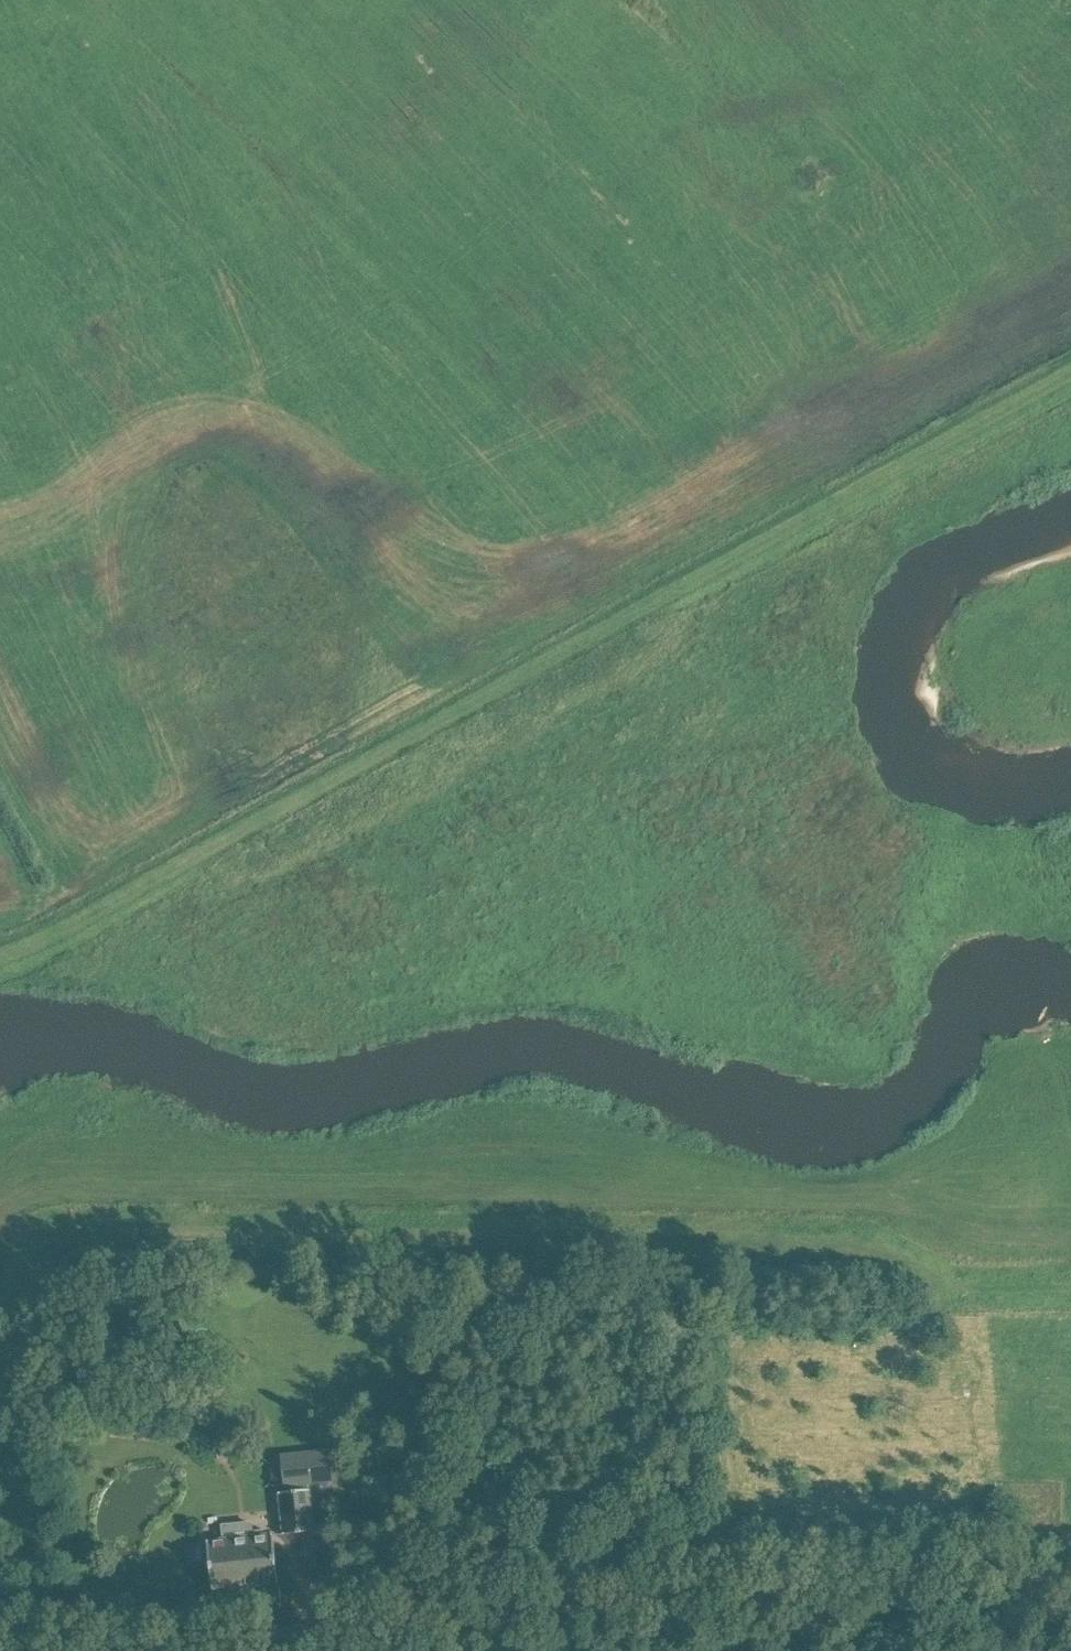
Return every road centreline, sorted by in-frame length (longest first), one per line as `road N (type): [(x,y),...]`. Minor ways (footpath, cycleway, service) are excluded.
road 1 (track): [(1070,1579),(999,1562),(846,1559),(122,1650)]

